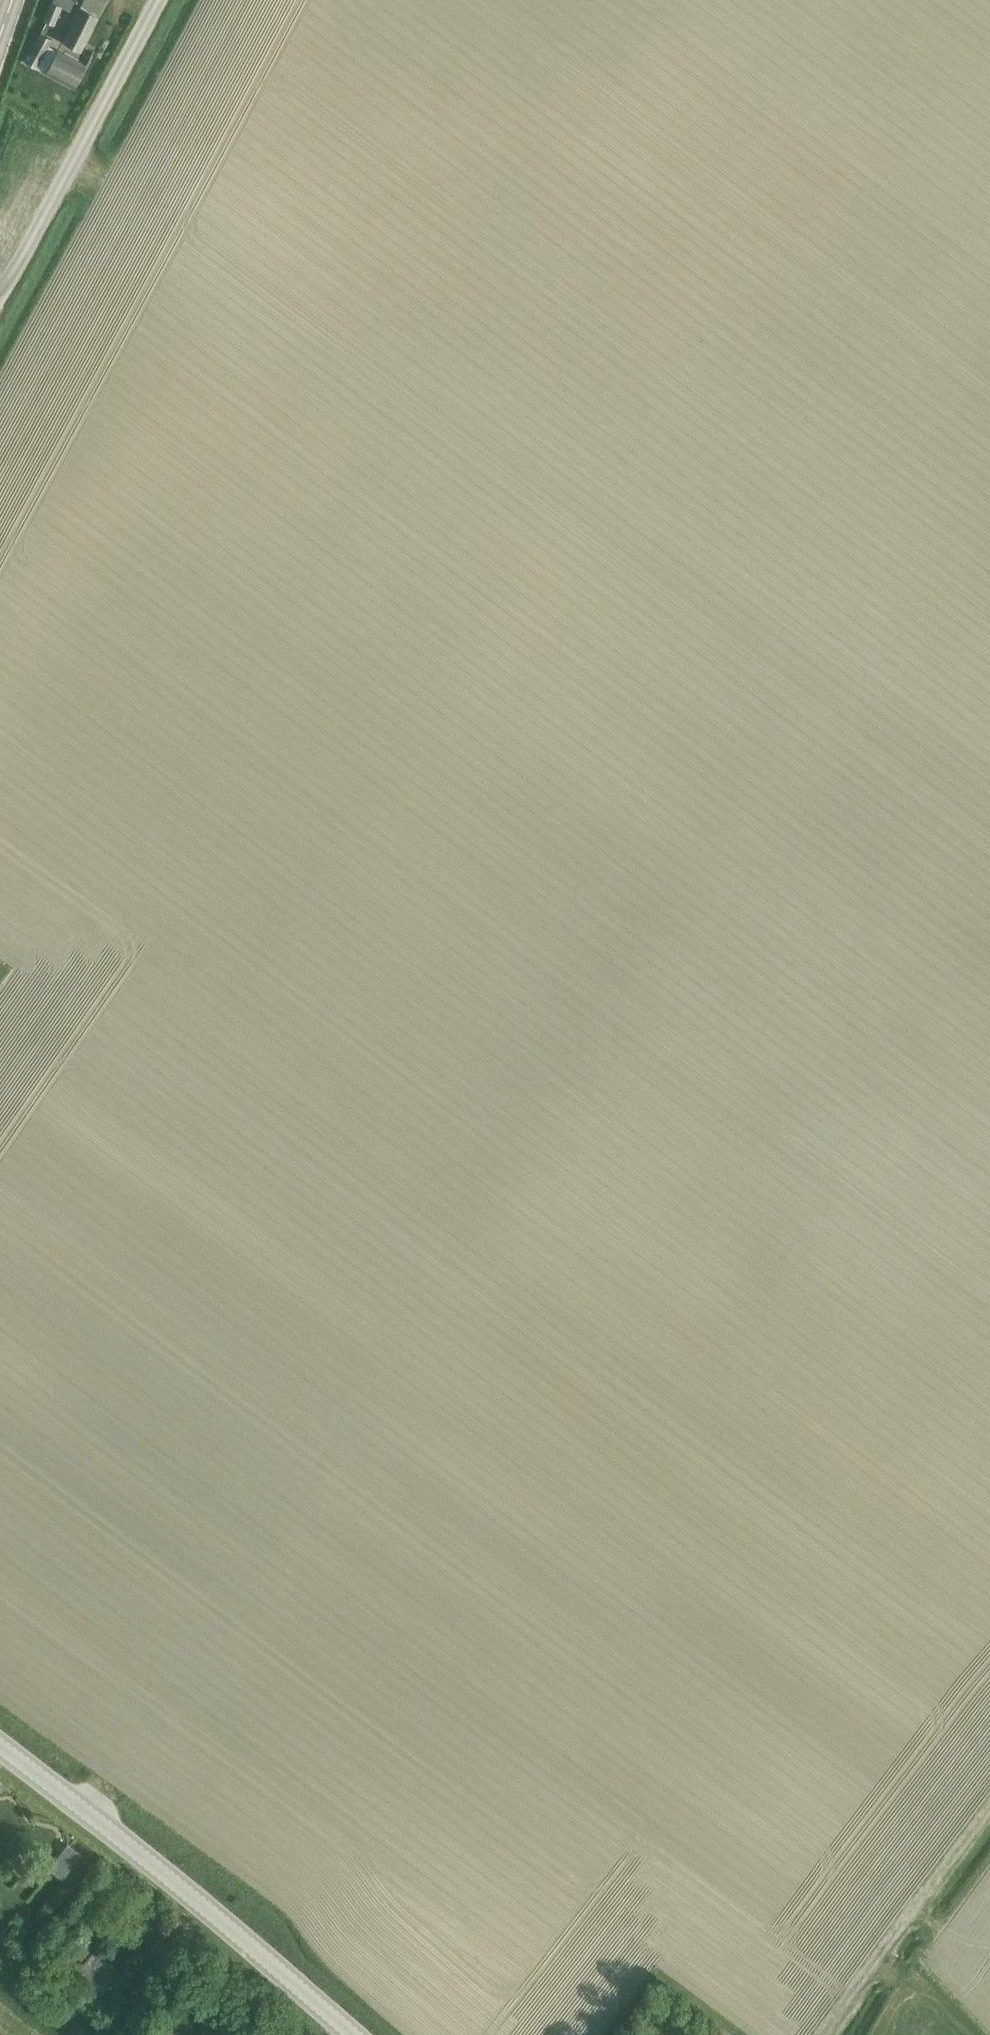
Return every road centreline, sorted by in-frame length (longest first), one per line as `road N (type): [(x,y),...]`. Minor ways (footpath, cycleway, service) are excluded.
road 1 (secondary): [(349,2034),(0,1749)]
road 2 (unclassified): [(0,293),(159,0)]

